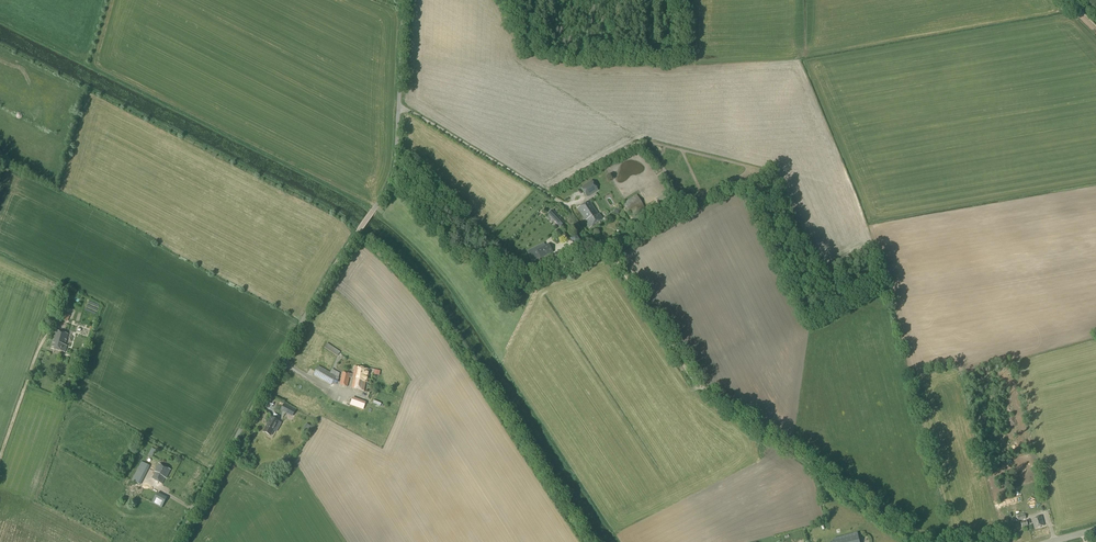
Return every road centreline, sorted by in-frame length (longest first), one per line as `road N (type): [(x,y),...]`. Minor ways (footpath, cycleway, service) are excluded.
road 1 (track): [(925,541),(702,393),(600,239),(564,205),(401,108)]
road 2 (unclassified): [(178,541),(389,185),(399,148),(405,0)]

